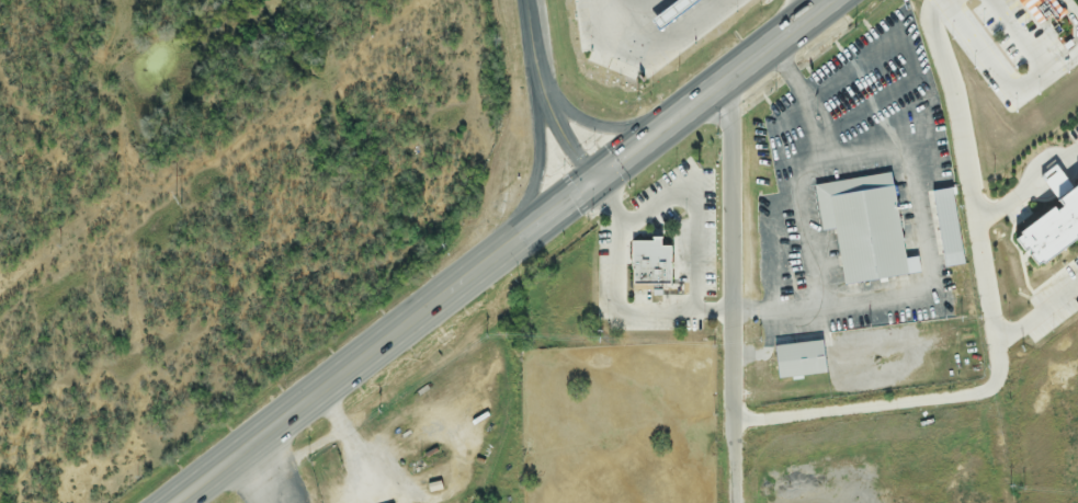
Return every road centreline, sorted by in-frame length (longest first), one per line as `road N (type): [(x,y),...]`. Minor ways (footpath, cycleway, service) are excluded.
road 1 (primary): [(837,0),(177,502)]
road 2 (residential): [(734,78),(735,502)]
road 3 (tertiary): [(589,186),(549,113),(525,0)]
road 4 (primary): [(544,91),(534,201),(500,255)]
road 5 (primary): [(679,119),(615,132),(594,126),(542,82)]

